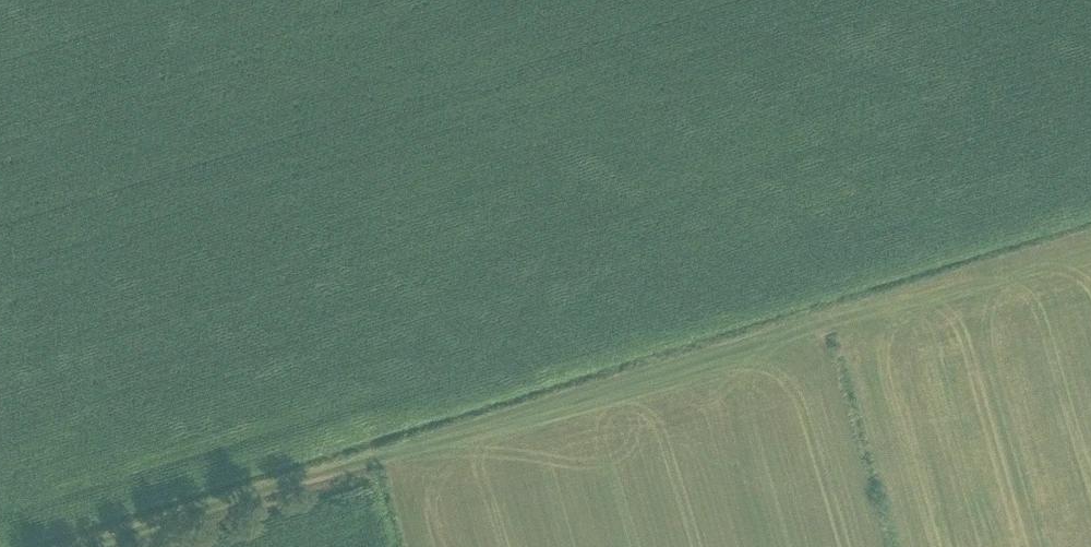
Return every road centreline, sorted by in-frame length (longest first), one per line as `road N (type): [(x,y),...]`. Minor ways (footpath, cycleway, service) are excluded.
road 1 (track): [(116,546),(1090,244)]

